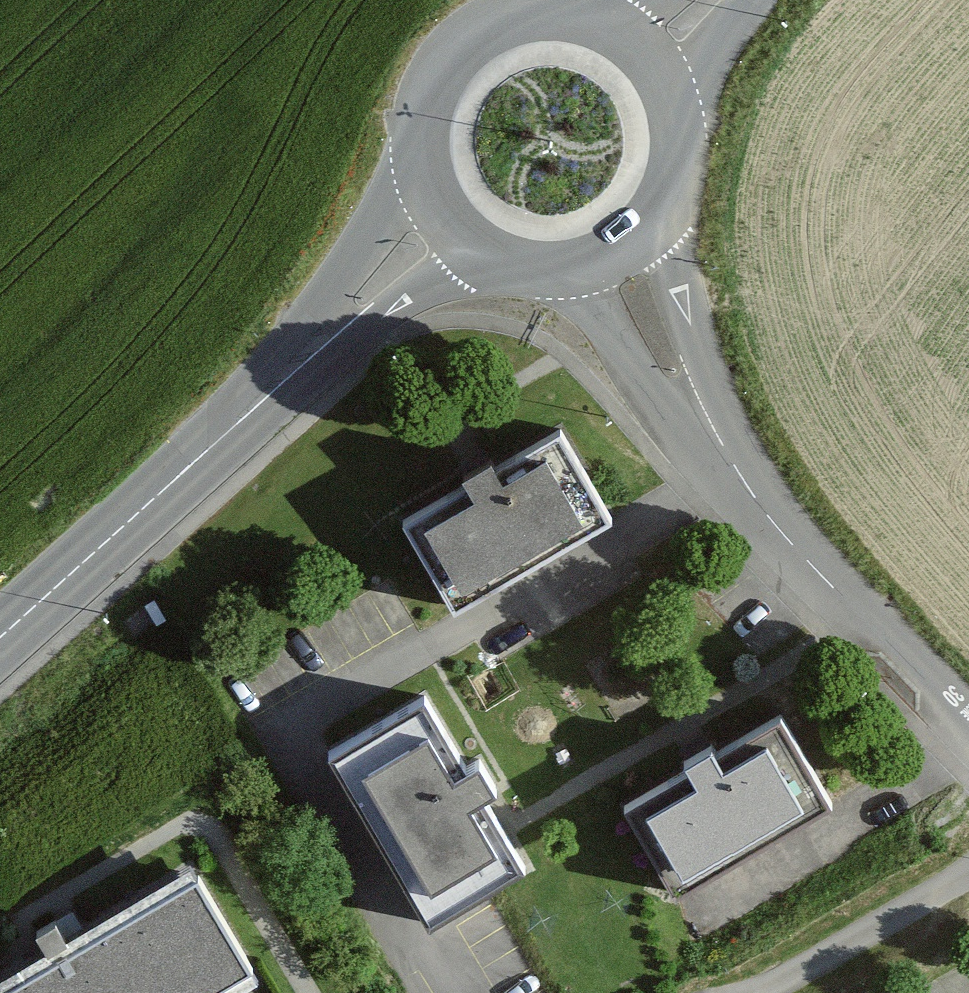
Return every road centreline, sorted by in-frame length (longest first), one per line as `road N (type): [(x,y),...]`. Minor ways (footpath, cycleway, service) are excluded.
road 1 (residential): [(744,482),(322,714),(311,759),(442,992)]
road 2 (secondary): [(0,636),(447,226)]
road 3 (secondary): [(657,52),(620,21),(576,5),(529,5),(484,21),(448,51),(424,92),(415,138),(423,185),(447,226)]
road 4 (residential): [(744,482),(850,606),(968,716)]
road 5 (residential): [(622,257),(676,373),(744,482)]
road 6 (residential): [(968,866),(752,992)]
road 7 (secondary): [(622,257),(665,216),(683,176),(688,132),(679,89),(657,52)]
road 8 (secondary): [(447,226),(489,260),(525,273),(563,275),(622,257)]

